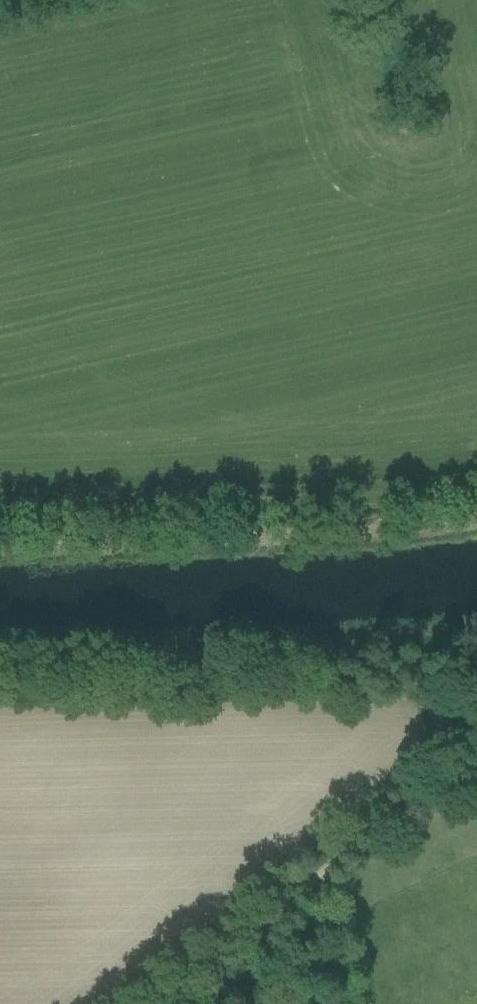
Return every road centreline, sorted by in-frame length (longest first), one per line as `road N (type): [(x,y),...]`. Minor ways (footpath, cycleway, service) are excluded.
road 1 (track): [(0,552),(476,527)]
road 2 (track): [(141,1003),(476,729)]

